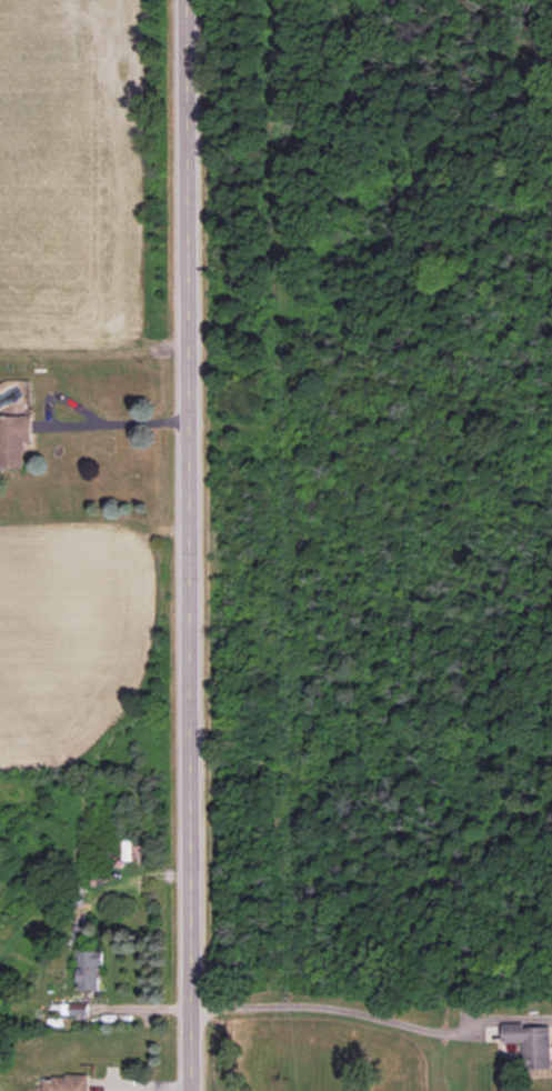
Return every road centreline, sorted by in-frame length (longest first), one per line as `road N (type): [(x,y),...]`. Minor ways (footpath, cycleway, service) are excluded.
road 1 (tertiary): [(187,0),(192,1090)]

